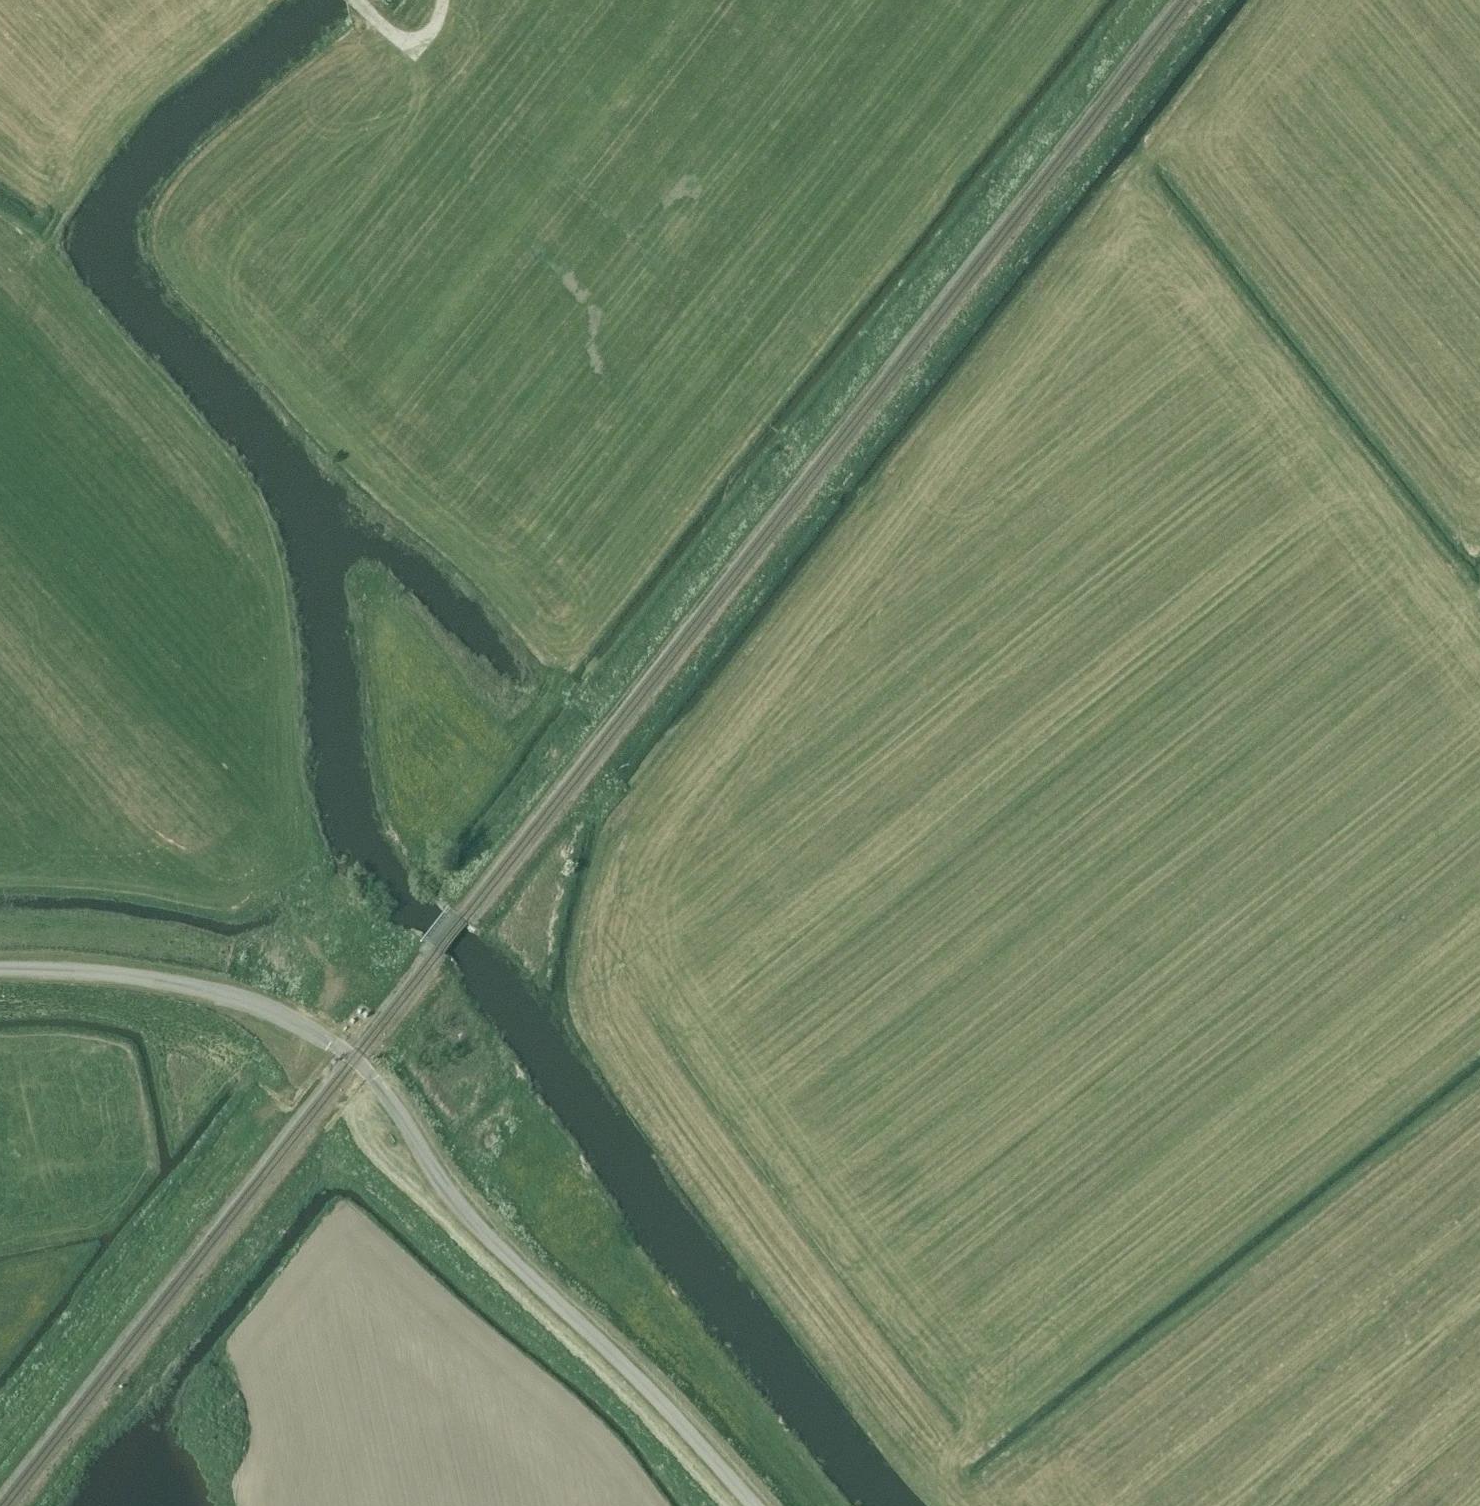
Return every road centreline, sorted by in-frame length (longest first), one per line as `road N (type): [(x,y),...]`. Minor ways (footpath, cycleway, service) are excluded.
road 1 (unclassified): [(752,1505),(466,1214),(393,1105),(333,1044),(229,994),(96,971),(0,968)]
road 2 (track): [(442,0),(437,20),(411,49),(364,8)]

